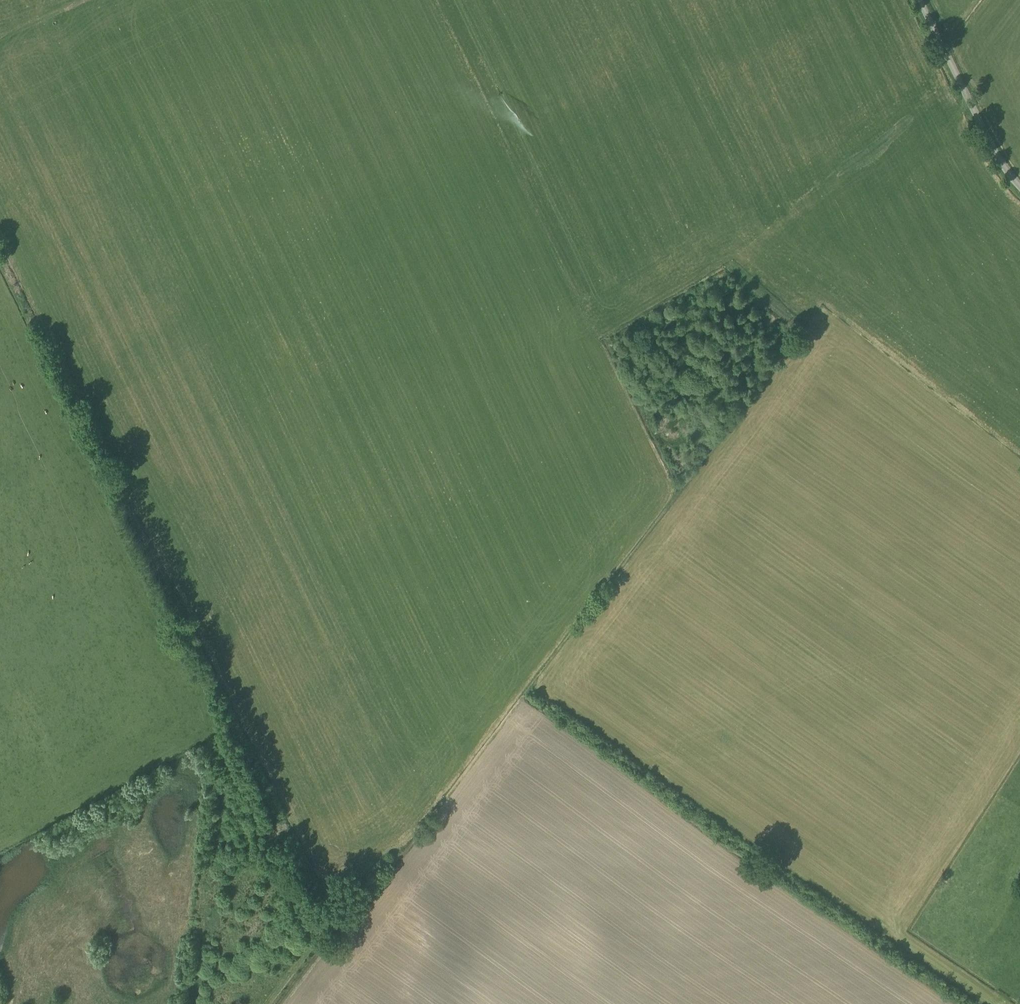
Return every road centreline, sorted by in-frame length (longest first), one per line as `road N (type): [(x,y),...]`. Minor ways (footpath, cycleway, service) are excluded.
road 1 (unclassified): [(1019,185),(998,159),(919,0)]

